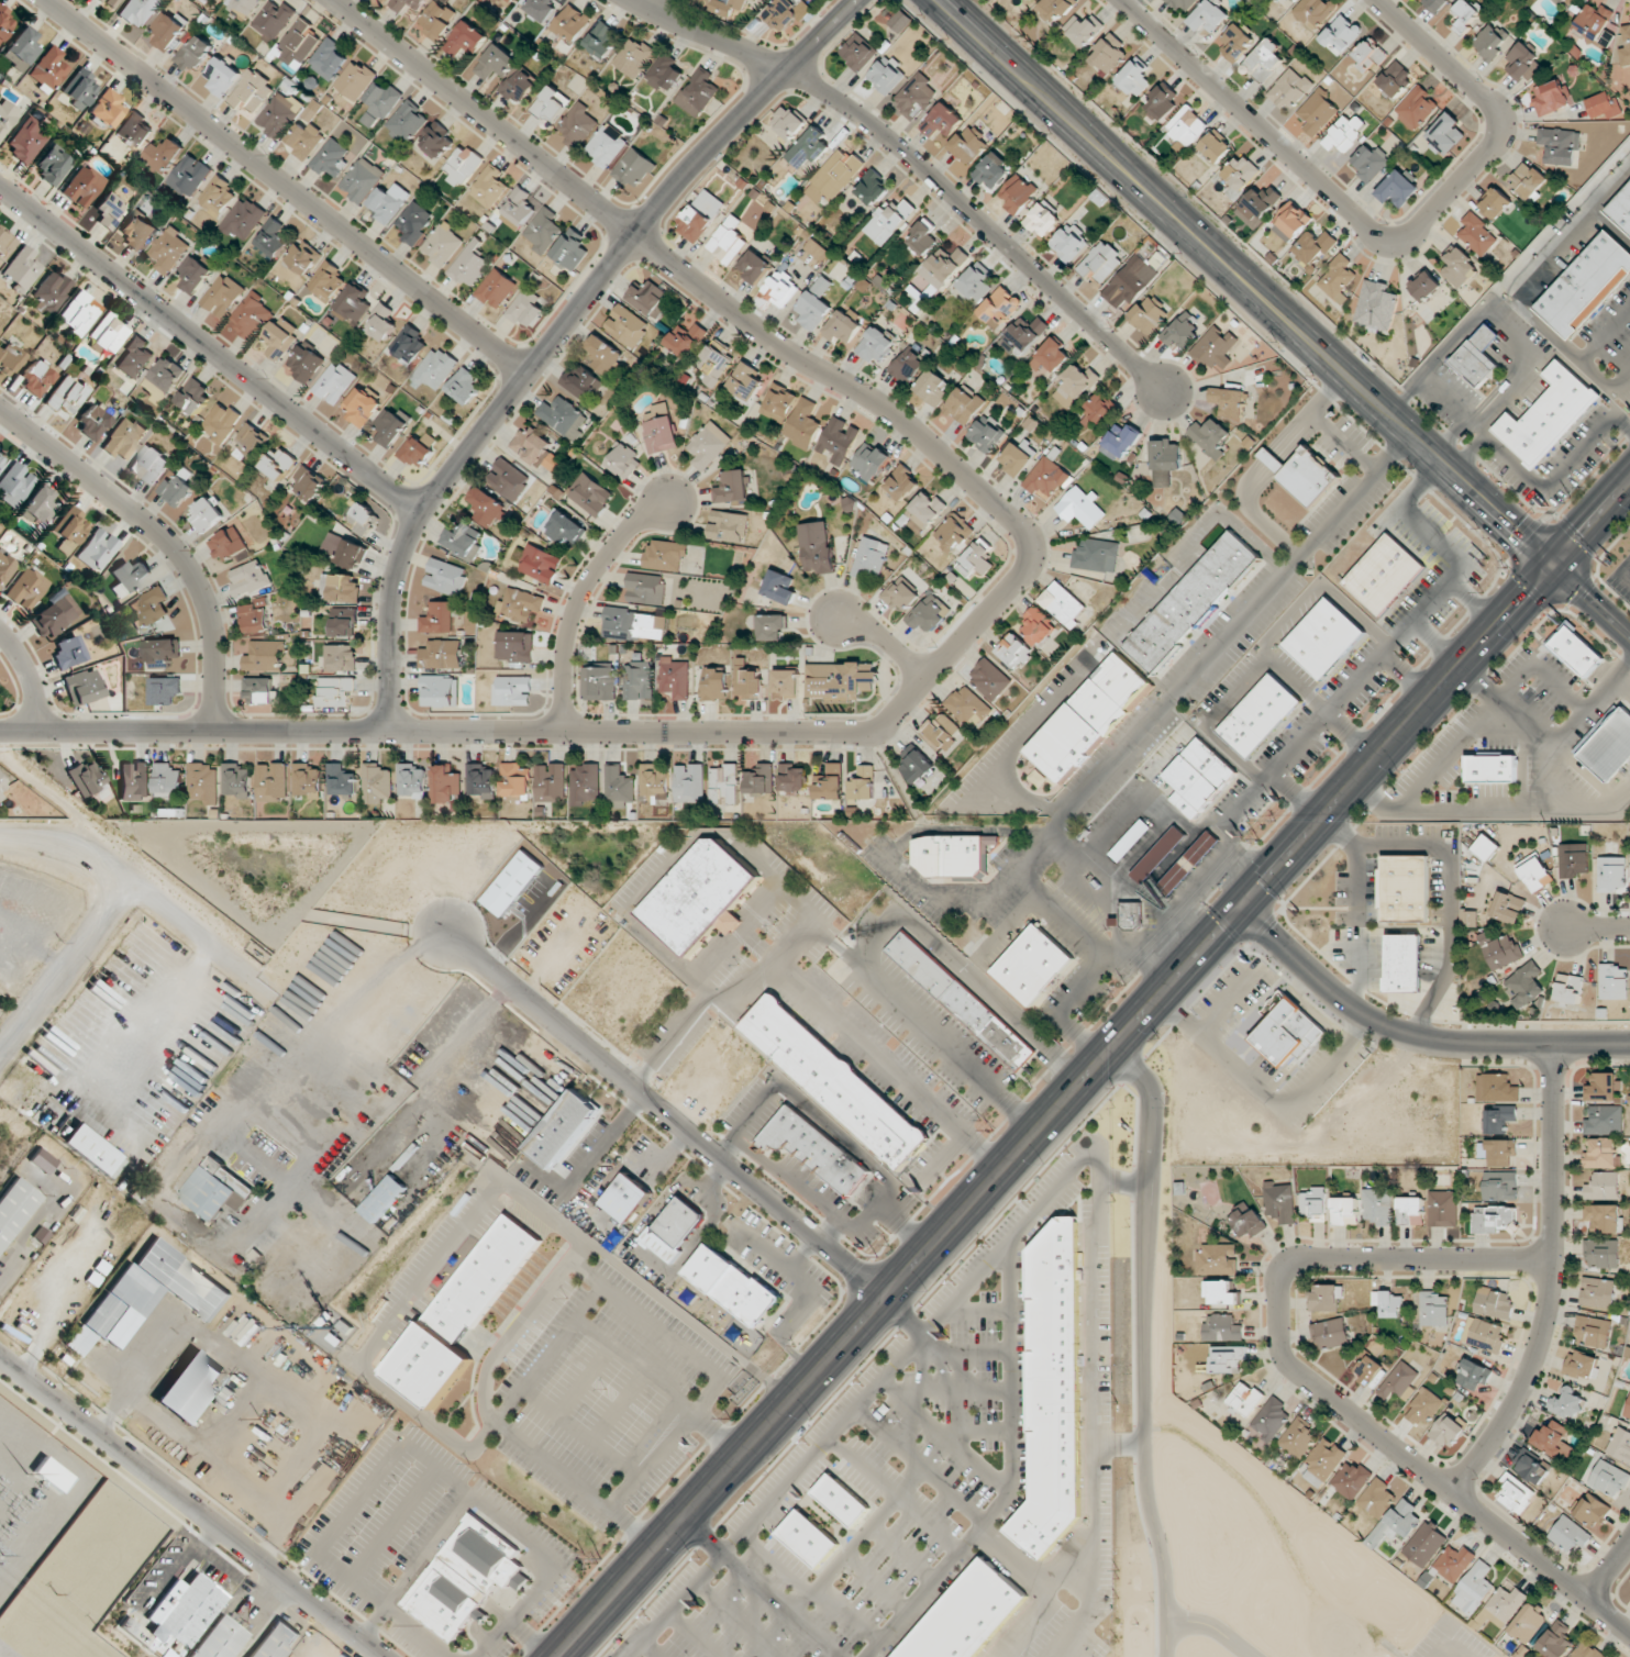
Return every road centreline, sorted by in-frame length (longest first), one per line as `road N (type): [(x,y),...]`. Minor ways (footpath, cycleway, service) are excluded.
road 1 (residential): [(0,731),(868,733),(885,724),(1029,567),(1027,535),(905,421),(762,333),(632,234)]
road 2 (secondary): [(556,1656),(1551,564)]
road 3 (residential): [(390,732),(392,596),(420,510),(632,234),(857,0)]
road 4 (residential): [(127,875),(797,1394)]
road 5 (secondary): [(941,0),(1551,564)]
road 6 (residential): [(1629,1631),(1284,1354),(1282,1285),(1297,1260),(1553,1261)]
road 7 (residential): [(1121,0),(1389,241),(1412,232),(1503,125),(1498,111),(1378,0)]
road 8 (residential): [(1164,391),(880,132),(788,69),(629,0)]
road 9 (residential): [(526,376),(49,0)]
road 10 (residential): [(440,933),(883,1300)]
road 11 (residential): [(420,510),(0,185)]
road 12 (residential): [(0,1356),(384,1656)]
road 13 (residential): [(1452,1492),(1512,1410),(1546,1323),(1556,1219),(1554,1045)]
road 14 (tertiary): [(1241,908),(1317,979),(1390,1030),(1467,1045),(1629,1045)]
road 15 (residential): [(214,731),(212,630),(185,561),(0,408)]
road 16 (residential): [(632,234),(333,0)]
road 17 (residential): [(564,732),(564,665),(581,596),(629,529),(670,499)]
road 18 (residential): [(0,1048),(127,875)]
road 19 (residential): [(127,875),(63,846),(0,843)]

